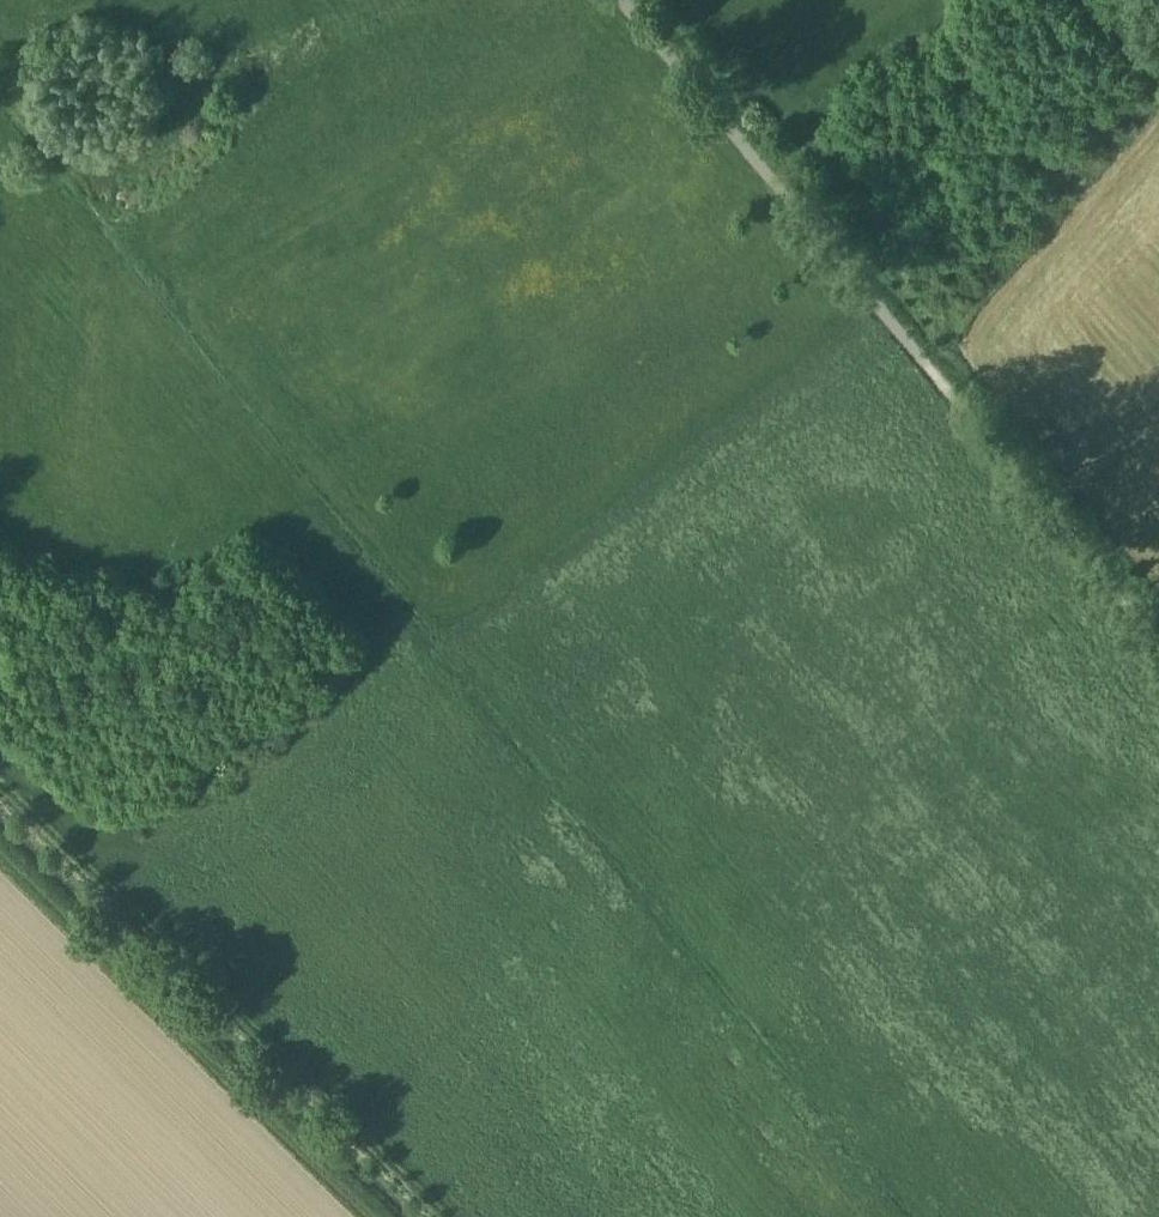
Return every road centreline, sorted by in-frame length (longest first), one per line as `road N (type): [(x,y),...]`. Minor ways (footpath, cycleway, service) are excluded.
road 1 (track): [(1158,653),(619,0)]
road 2 (track): [(438,1216),(0,784)]

